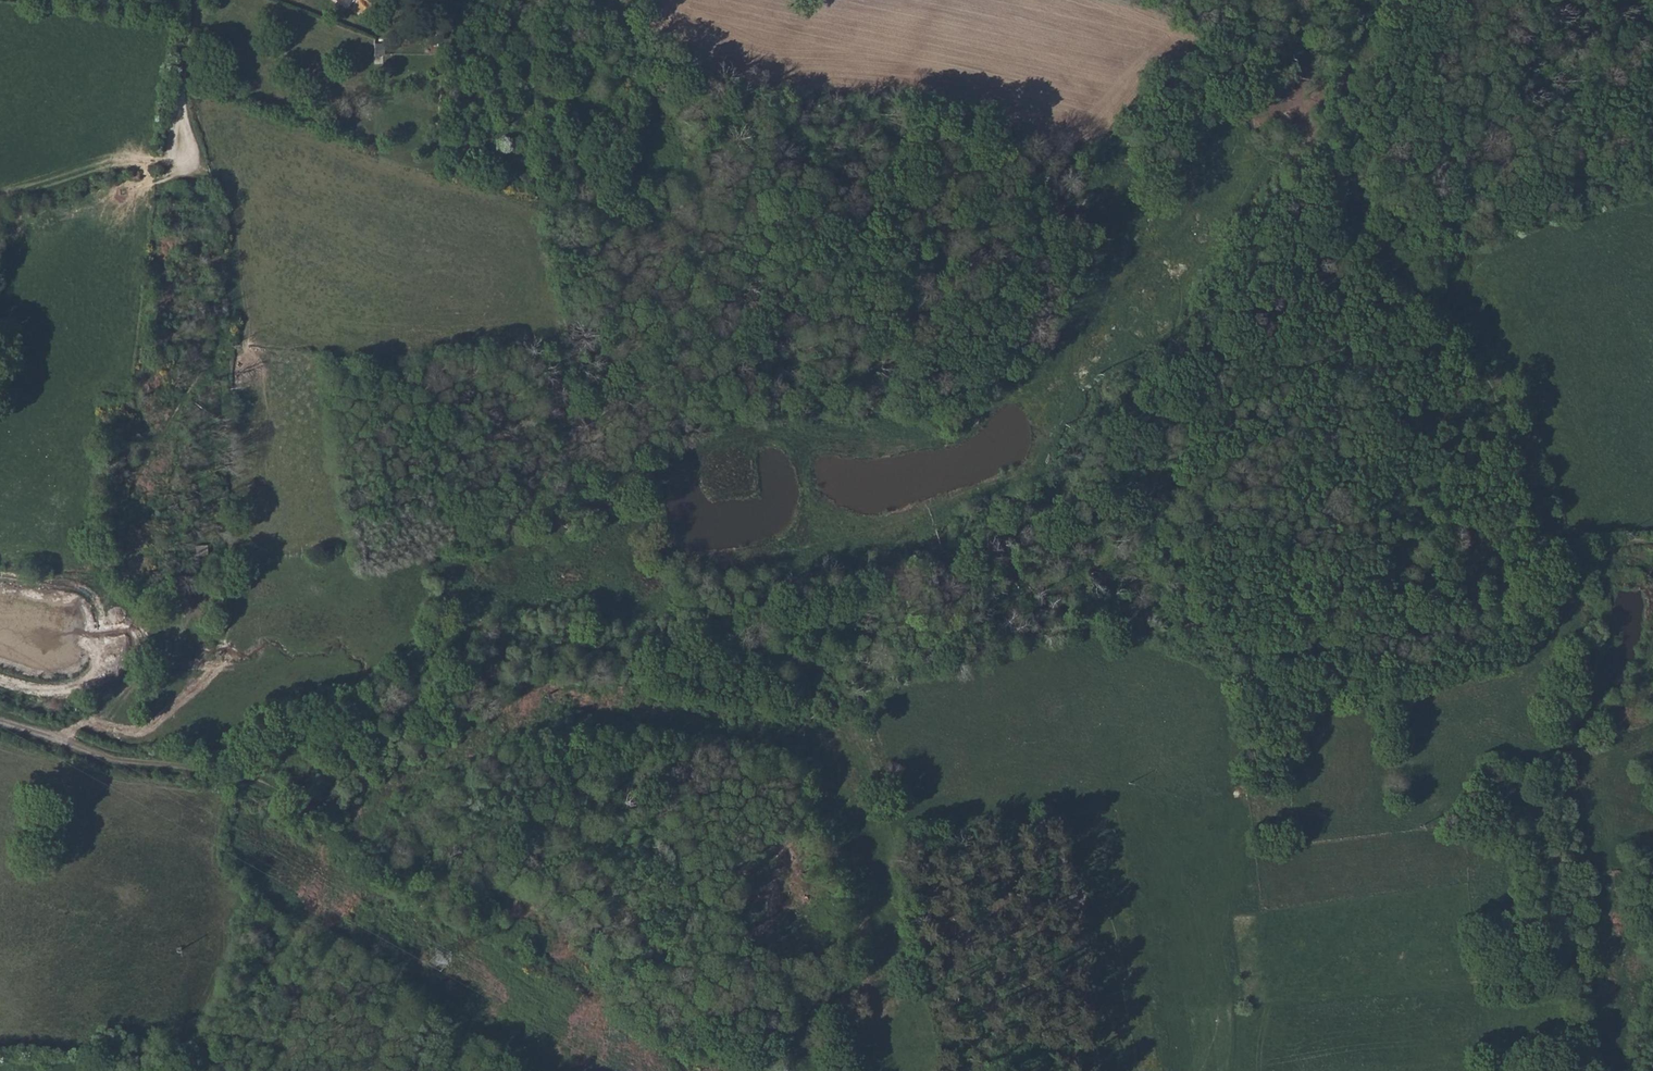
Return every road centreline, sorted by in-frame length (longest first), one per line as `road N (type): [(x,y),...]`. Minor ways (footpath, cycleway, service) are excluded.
road 1 (track): [(0,724),(98,755),(173,765),(436,847)]
road 2 (track): [(162,168),(188,32),(185,0)]

